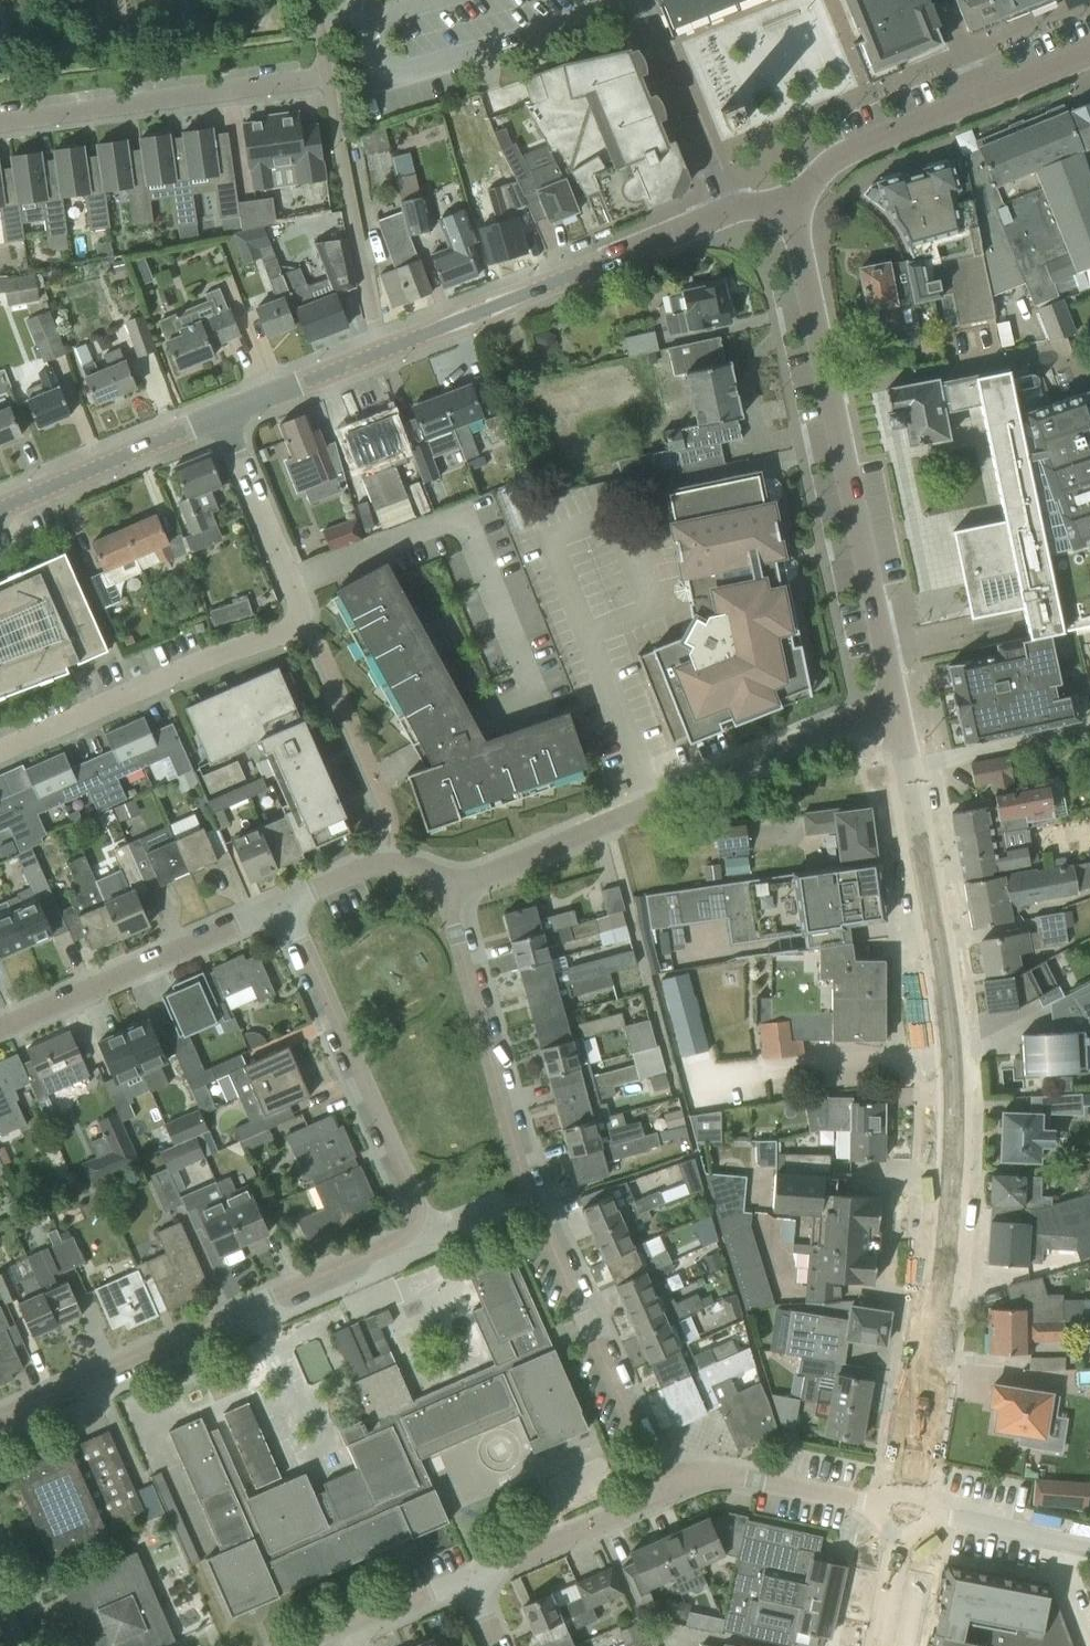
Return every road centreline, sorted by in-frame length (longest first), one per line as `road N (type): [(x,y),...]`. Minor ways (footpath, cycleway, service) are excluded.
road 1 (residential): [(904,1510),(946,1232),(950,1023),(894,704)]
road 2 (residential): [(453,882),(451,910),(530,1195),(664,1493)]
road 3 (residential): [(894,704),(807,277),(792,220),(781,207)]
road 4 (residential): [(894,704),(486,876),(453,882)]
road 5 (residential): [(0,1417),(398,1241),(413,1225)]
road 6 (residential): [(377,351),(728,209)]
road 7 (residential): [(413,1225),(416,1199),(287,900)]
road 8 (residential): [(781,207),(838,156),(1089,53)]
road 9 (residential): [(328,78),(0,122)]
road 10 (residential): [(0,751),(296,623)]
road 11 (residential): [(0,1027),(287,900)]
road 12 (residential): [(377,351),(328,78)]
road 13 (residential): [(384,864),(389,815),(319,641),(296,623)]
road 14 (residential): [(0,509),(229,414)]
road 15 (residential): [(904,1510),(735,1475),(709,1475),(664,1493)]
road 16 (residential): [(728,209),(641,0)]
road 17 (residential): [(296,623),(299,601),(229,414)]
road 18 (residential): [(664,1493),(469,1580)]
road 19 (residential): [(904,1510),(1089,1547)]
road 20 (residential): [(469,1580),(297,1645)]
road 21 (residential): [(229,414),(377,351)]
road 22 (residential): [(875,1645),(904,1510)]

